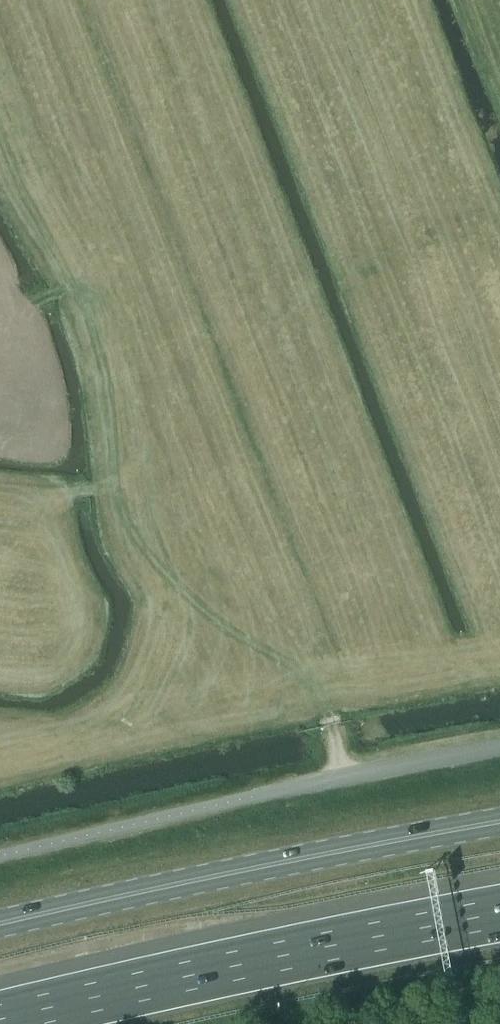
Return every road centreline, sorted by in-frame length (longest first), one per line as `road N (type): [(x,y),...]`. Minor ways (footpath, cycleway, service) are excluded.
road 1 (motorway): [(499,916),(0,1019)]
road 2 (secondary): [(499,824),(0,926)]
road 3 (unclassified): [(254,797),(499,749)]

